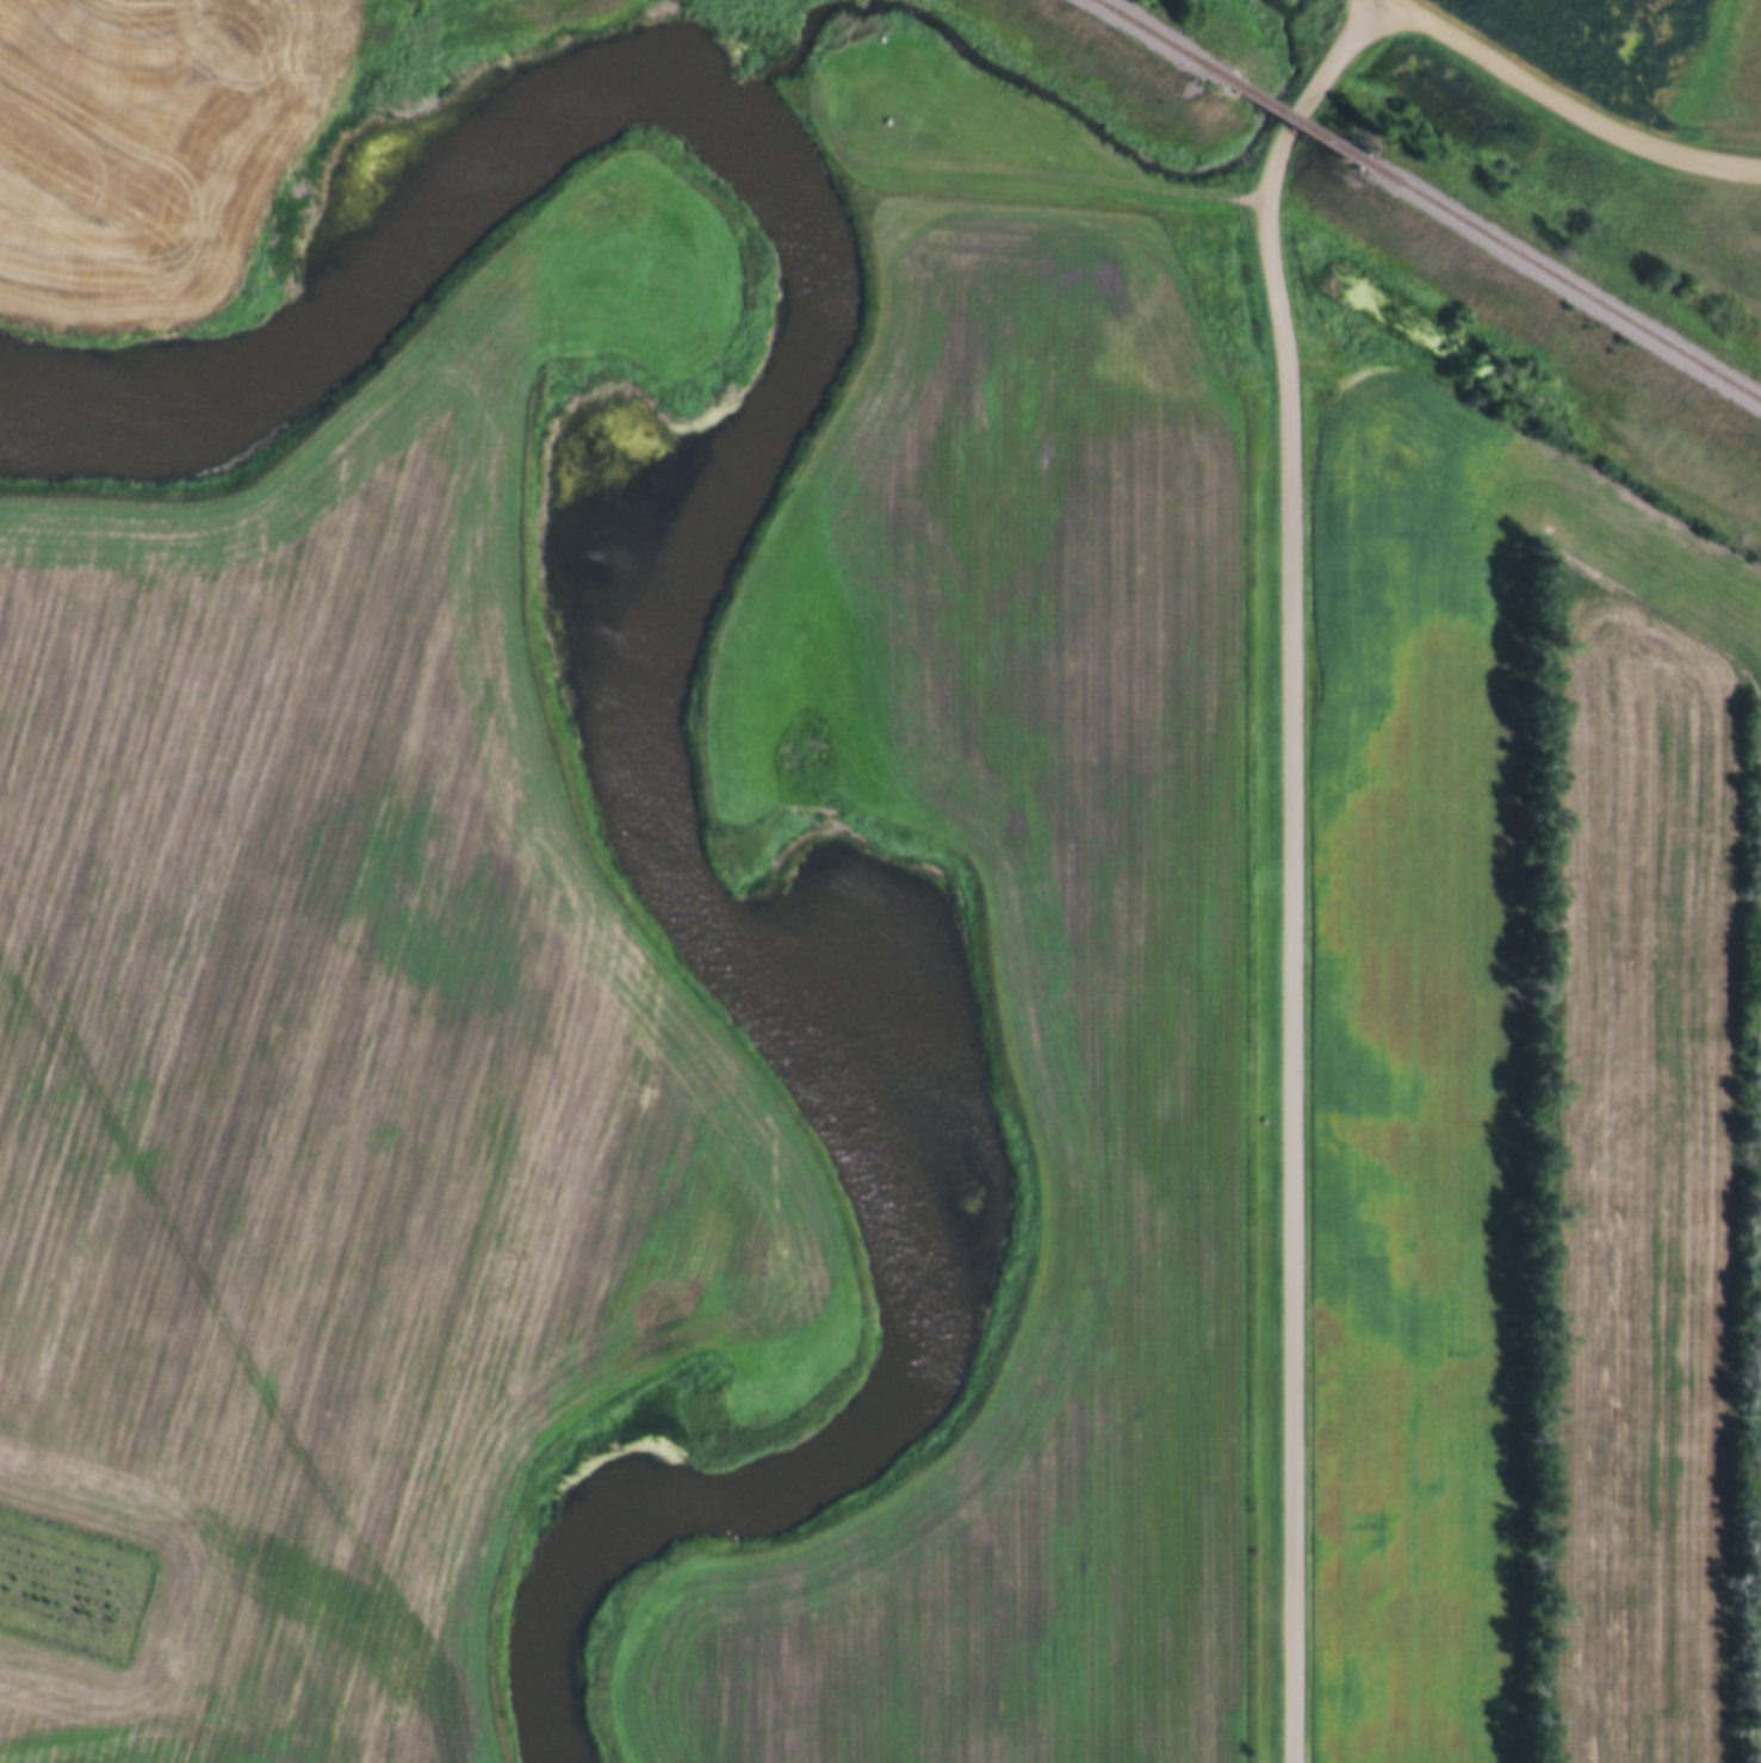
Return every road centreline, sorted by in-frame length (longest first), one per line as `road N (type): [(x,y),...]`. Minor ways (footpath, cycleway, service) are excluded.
road 1 (residential): [(1292,1762),(1294,540),(1285,347),(1261,204),(1296,119),(1374,0)]
road 2 (residential): [(1760,167),(1668,148),(1605,123),(1398,0)]

